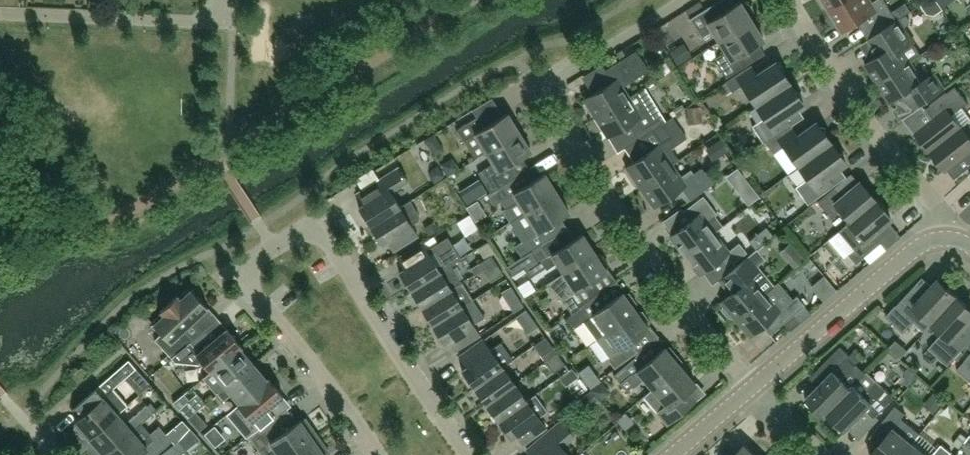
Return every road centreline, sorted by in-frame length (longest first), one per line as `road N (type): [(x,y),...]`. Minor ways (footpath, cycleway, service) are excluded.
road 1 (residential): [(681,0),(559,72),(545,95),(667,288),(751,390)]
road 2 (residential): [(473,454),(315,224),(272,248)]
road 3 (residential): [(946,239),(940,216),(787,0)]
road 4 (residential): [(376,454),(239,276),(272,248)]
road 5 (tertiary): [(946,239),(914,250),(751,390)]
road 6 (residential): [(225,0),(224,22),(0,13)]

